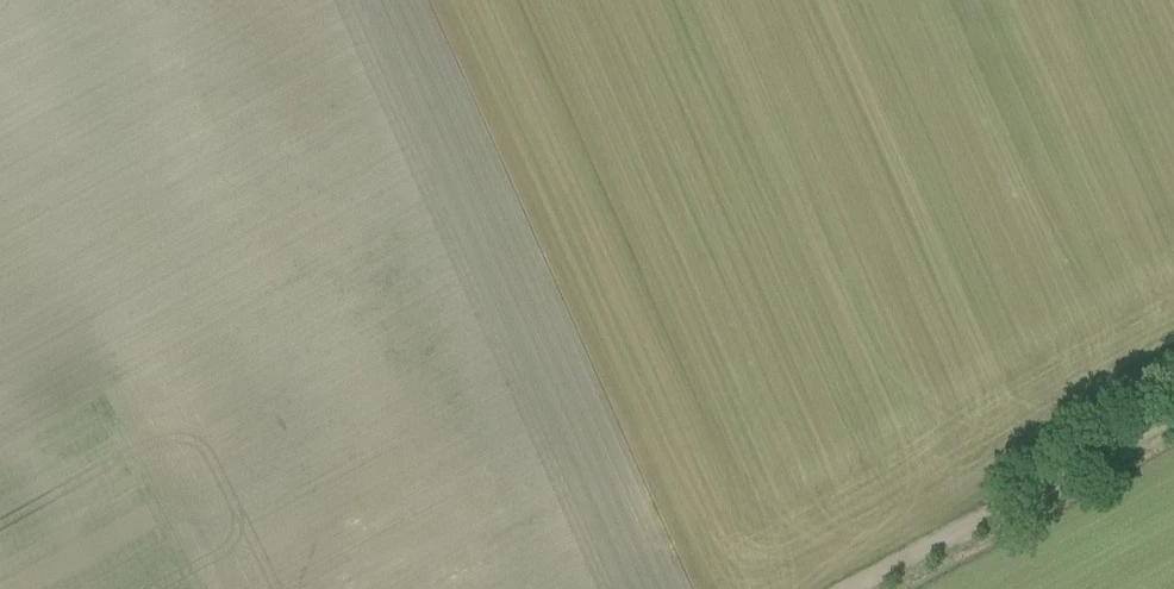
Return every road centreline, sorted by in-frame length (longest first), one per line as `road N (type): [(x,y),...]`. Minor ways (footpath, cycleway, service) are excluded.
road 1 (track): [(840,588),(1173,415)]

